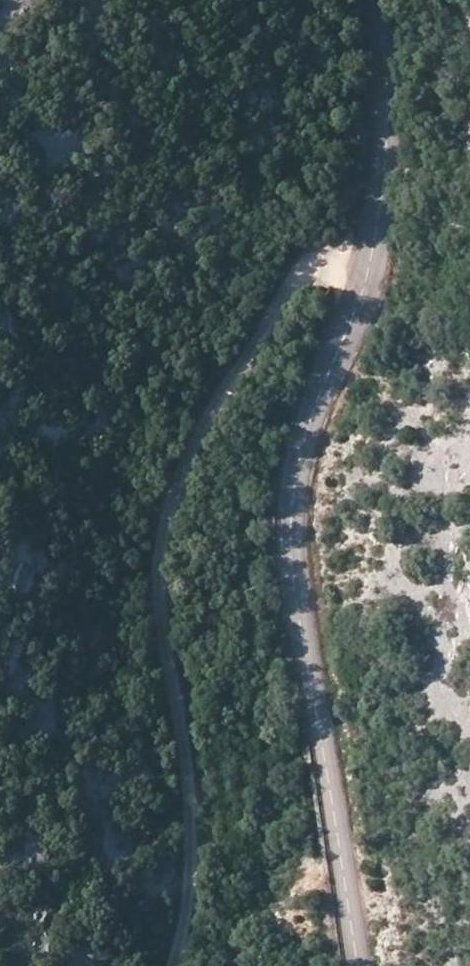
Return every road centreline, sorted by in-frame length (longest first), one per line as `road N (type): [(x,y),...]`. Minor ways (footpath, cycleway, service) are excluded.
road 1 (tertiary): [(358,965),(295,580),(292,506),(309,427),(373,260),(383,50),(377,0)]
road 2 (track): [(373,260),(306,269),(187,457),(156,584),(188,761),(187,900),(172,965)]

